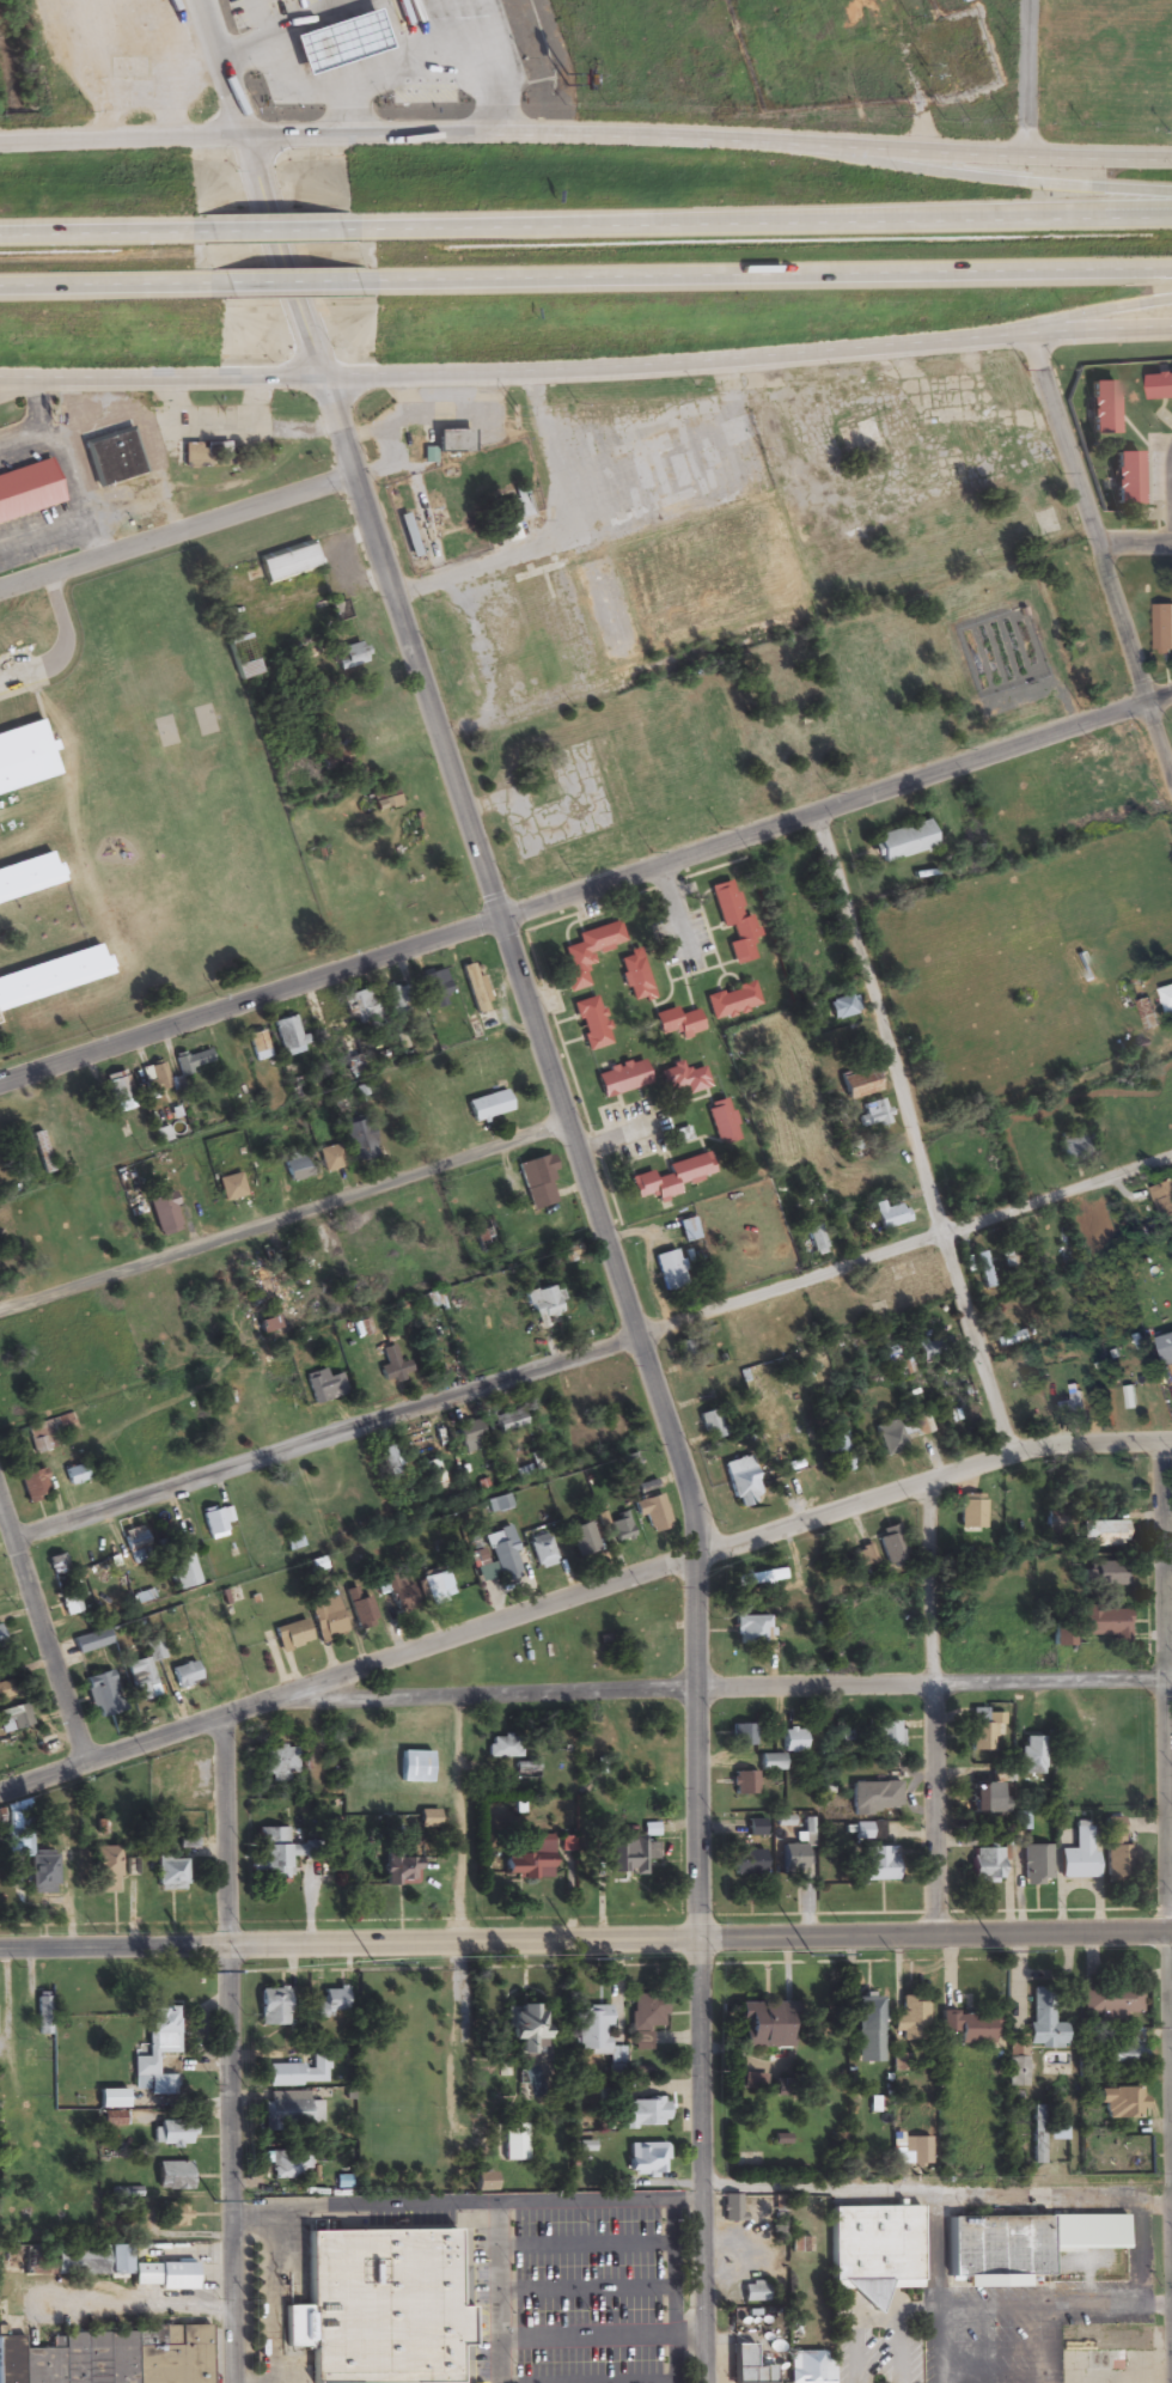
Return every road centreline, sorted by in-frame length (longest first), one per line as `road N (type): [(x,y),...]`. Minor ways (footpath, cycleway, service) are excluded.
road 1 (tertiary): [(695,1558),(690,1503),(244,139)]
road 2 (residential): [(0,1793),(270,1696),(1011,1455),(1171,1444)]
road 3 (residential): [(13,1542),(636,1337),(1171,1148)]
road 4 (residential): [(0,1081),(1147,703)]
road 5 (tertiary): [(0,380),(562,372),(1171,329)]
road 6 (tertiary): [(1171,157),(920,154),(606,135),(0,145)]
road 7 (residential): [(1171,1934),(0,1950)]
road 8 (residential): [(1171,1684),(270,1696)]
road 9 (motorway): [(1171,218),(346,236)]
road 10 (tertiary): [(705,2382),(695,1558)]
road 11 (motorway): [(371,285),(1171,271)]
road 12 (residential): [(1011,1455),(816,816)]
road 13 (residential): [(1171,2108),(1162,1444)]
road 14 (residential): [(230,2382),(225,1718)]
road 15 (residential): [(0,1309),(566,1126)]
road 16 (residential): [(1171,2195),(702,2184)]
road 17 (residential): [(1171,776),(1031,339)]
road 18 (residential): [(939,1937),(924,1482)]
road 19 (residential): [(0,584),(353,470)]
road 20 (motorway): [(1171,192),(971,179),(818,145)]
road 21 (motorway): [(895,348),(1171,298)]
road 22 (residential): [(86,1765),(0,1502)]
road 23 (motorway): [(0,286),(206,284)]
road 24 (motorway): [(190,240),(0,243)]
road 25 (motorway): [(206,284),(371,285)]
road 26 (residential): [(1030,158),(1026,0)]
road 27 (motorway): [(346,236),(190,240)]
road 28 (residential): [(244,139),(196,0)]

